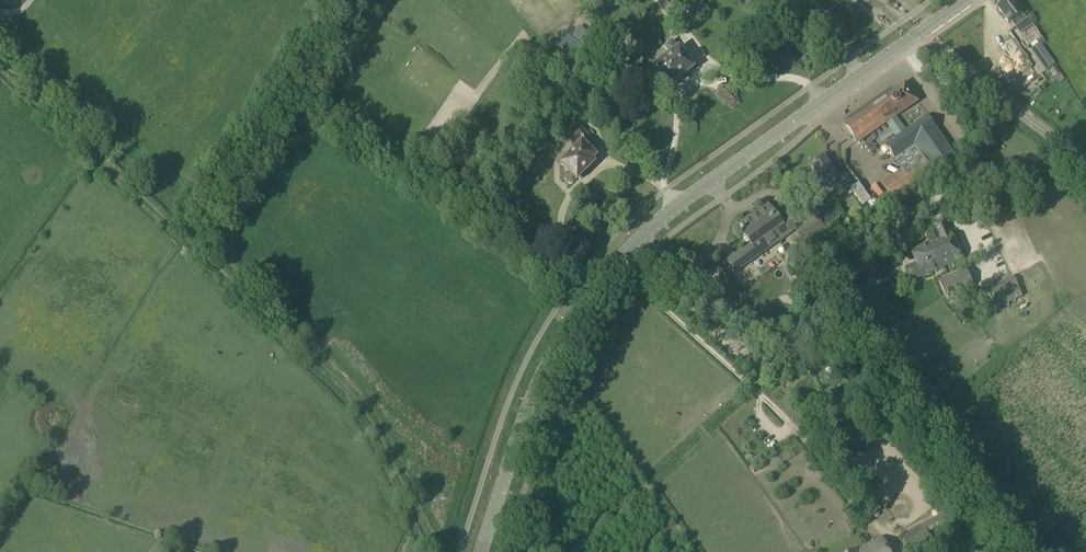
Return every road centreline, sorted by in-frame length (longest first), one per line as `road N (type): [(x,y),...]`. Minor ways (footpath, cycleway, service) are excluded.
road 1 (secondary): [(480,551),(536,386),(616,262),(705,185),(965,0)]
road 2 (track): [(433,551),(368,416),(0,66)]

